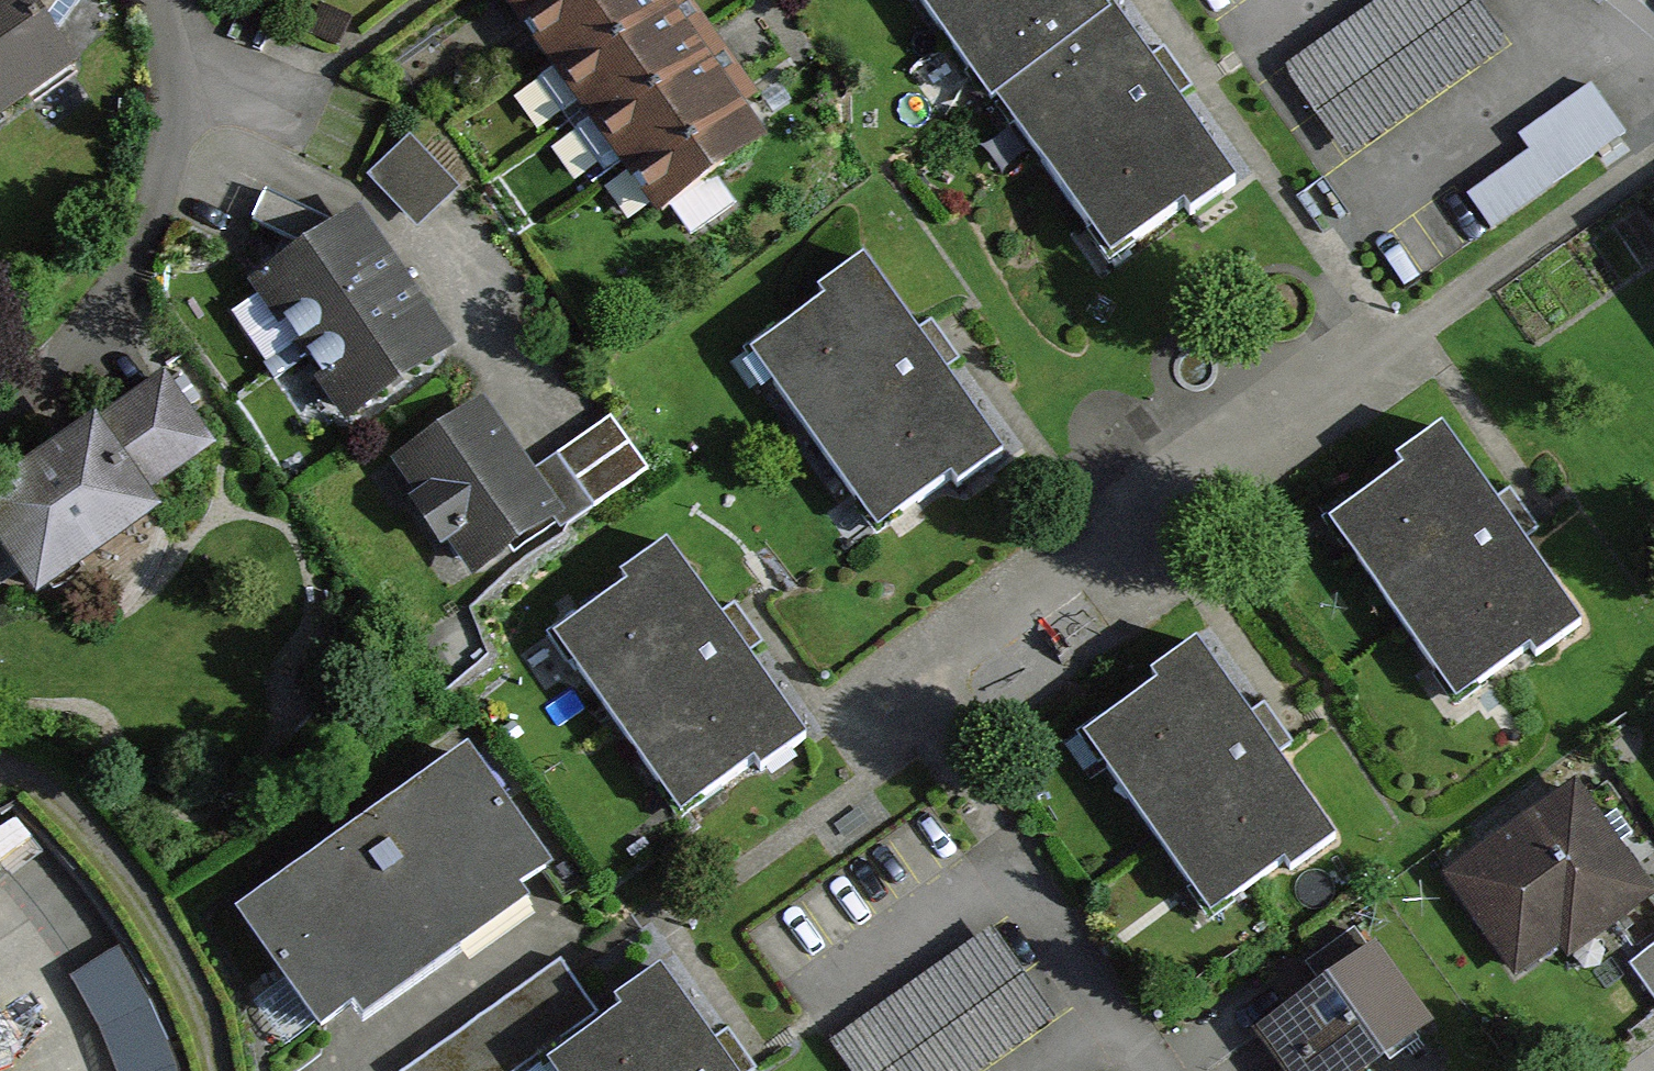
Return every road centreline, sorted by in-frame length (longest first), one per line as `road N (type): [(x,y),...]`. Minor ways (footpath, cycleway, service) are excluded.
road 1 (residential): [(163,0),(173,35),(157,207),(98,316),(0,396)]
road 2 (residential): [(1016,851),(1167,1070)]

